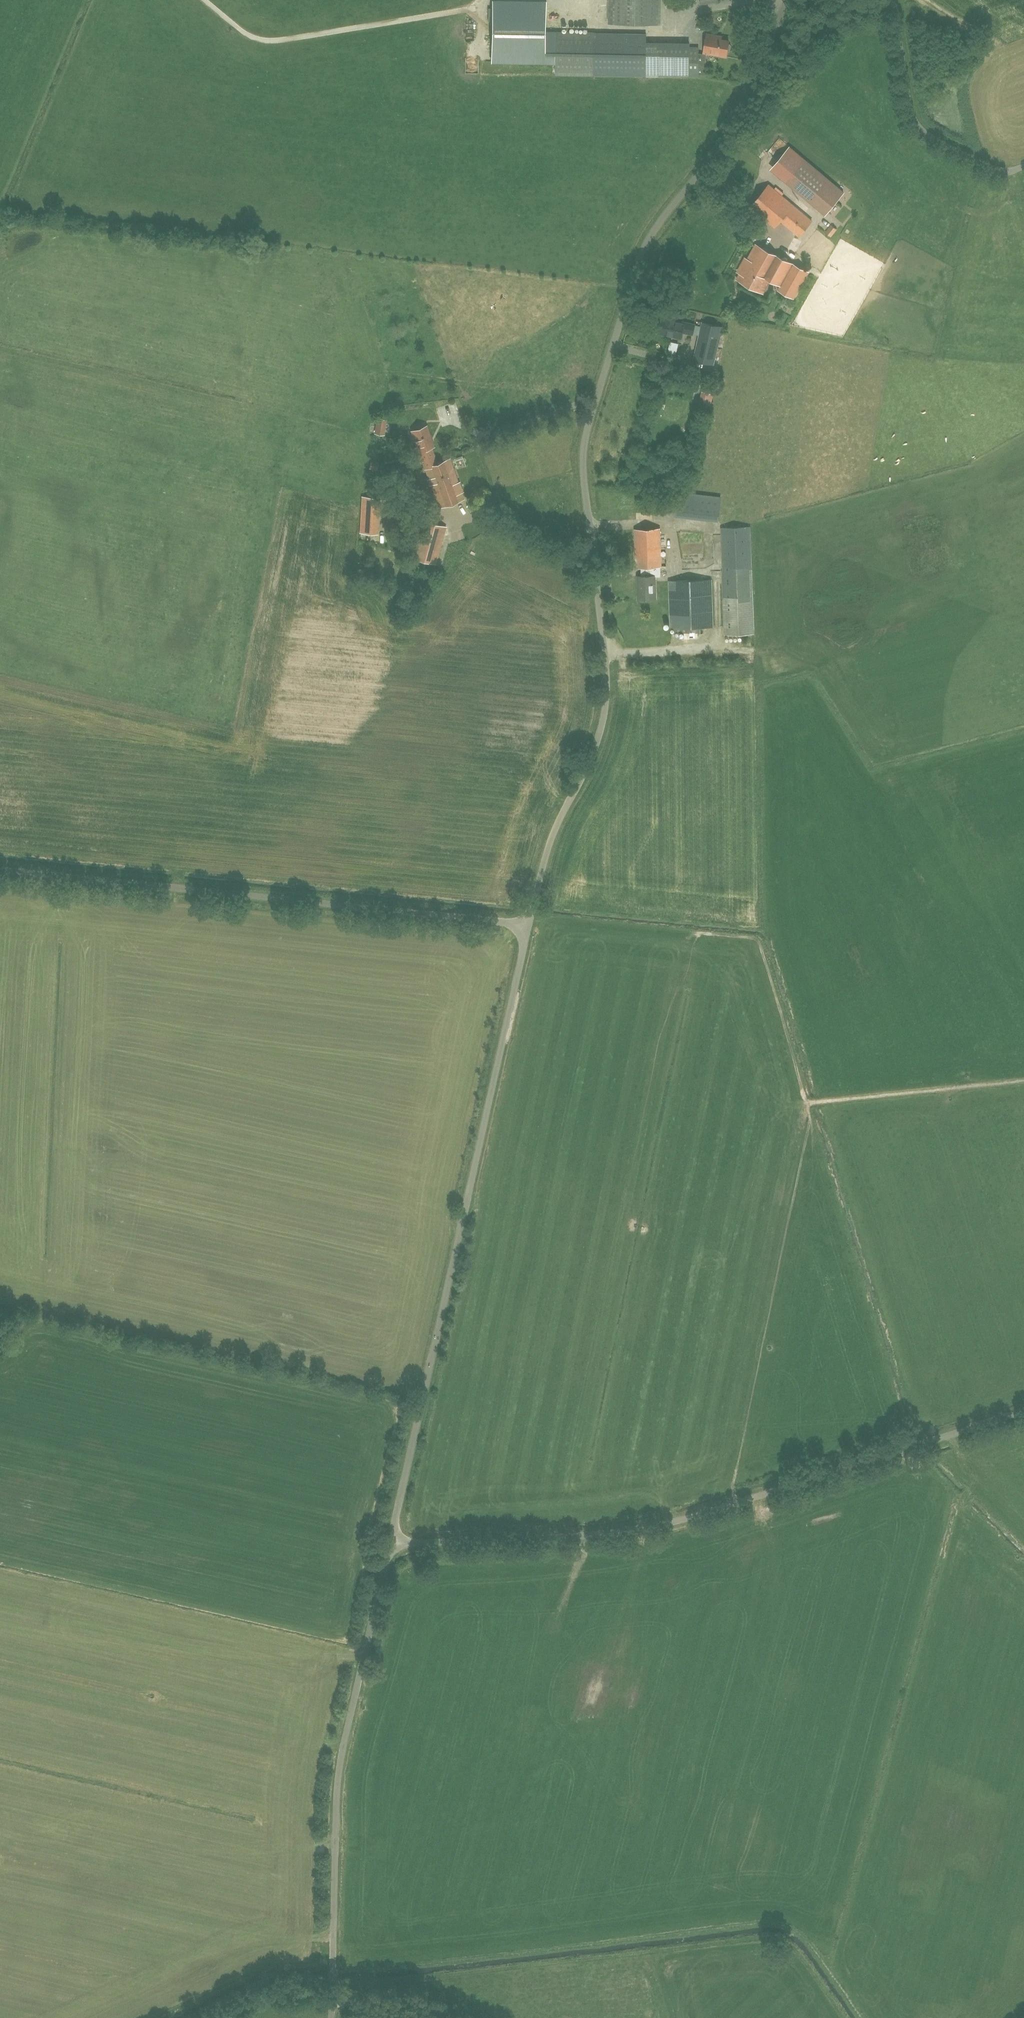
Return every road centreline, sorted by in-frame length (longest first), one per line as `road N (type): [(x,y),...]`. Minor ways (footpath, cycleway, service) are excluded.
road 1 (unclassified): [(529,924),(550,842),(606,719),(588,483),(592,417),(652,237),(703,176),(789,0)]
road 2 (unclassified): [(390,1544),(656,1527),(1023,1411)]
road 3 (unclassified): [(390,1544),(529,924)]
road 4 (unclassified): [(529,924),(0,869)]
road 5 (unclassified): [(332,2002),(336,1793),(390,1544)]
road 6 (unclassified): [(1023,169),(1009,174),(980,166),(925,133),(910,100),(890,0)]

